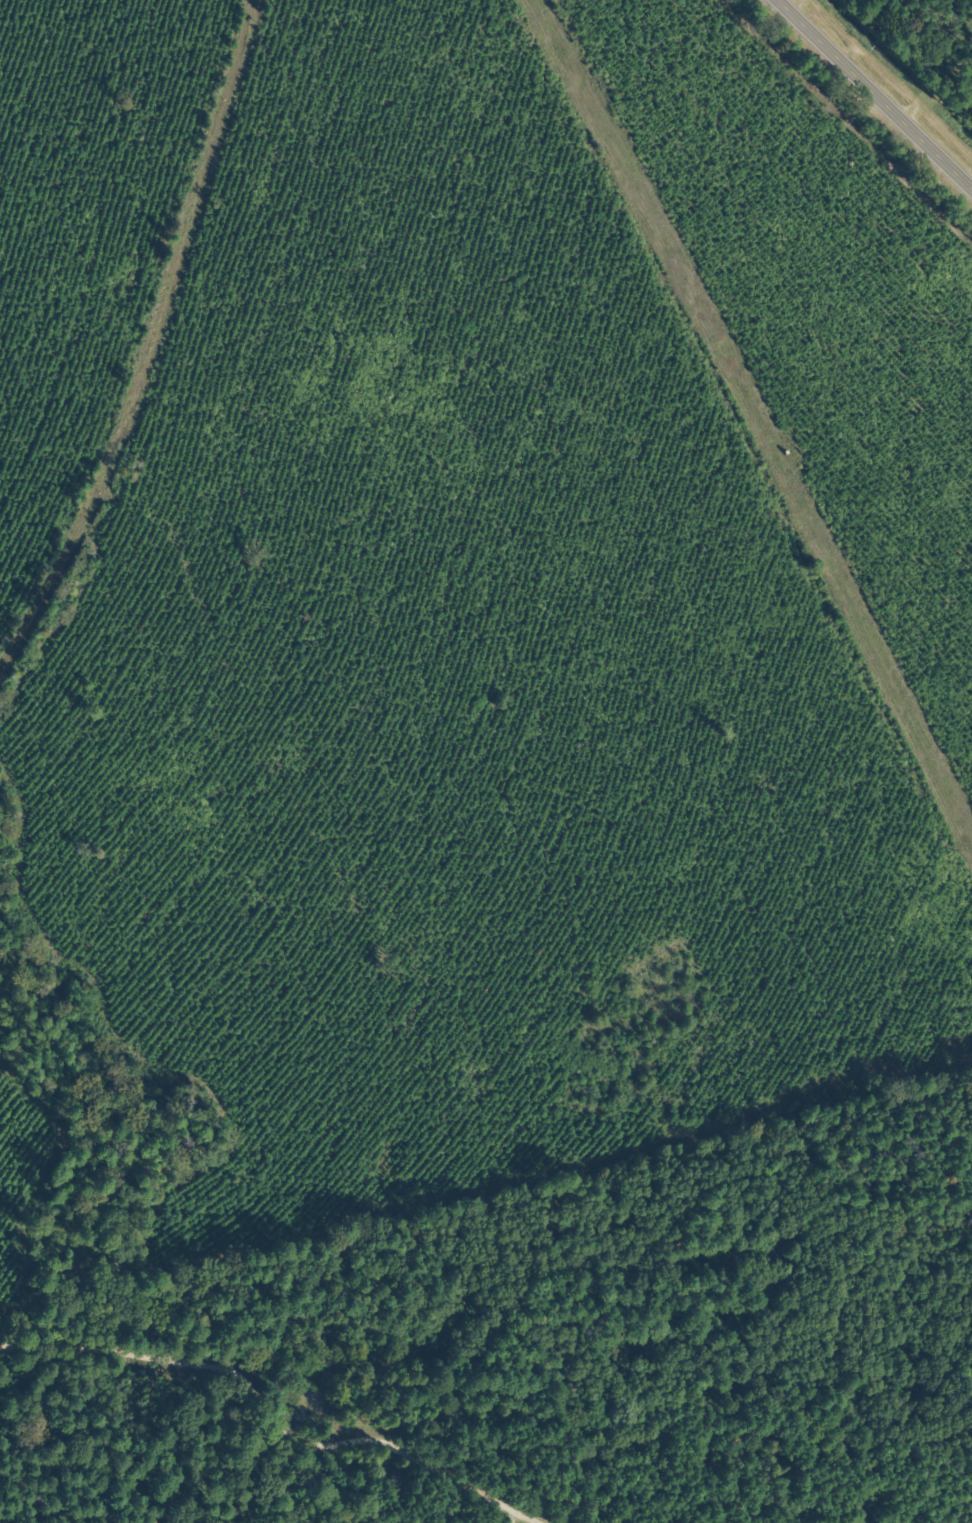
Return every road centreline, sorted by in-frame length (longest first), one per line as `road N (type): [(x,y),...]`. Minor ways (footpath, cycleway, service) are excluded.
road 1 (residential): [(0,1359),(73,1356),(162,1386),(271,1456)]
road 2 (secondary): [(777,0),(971,189)]

